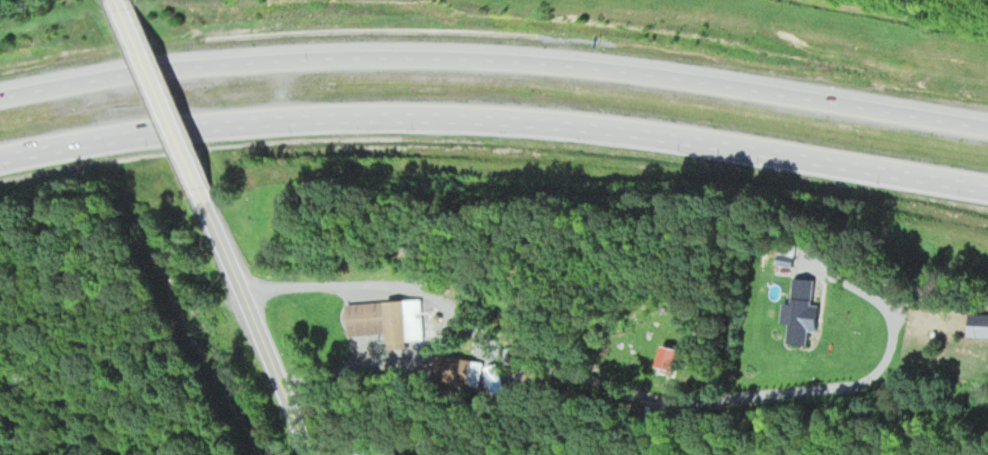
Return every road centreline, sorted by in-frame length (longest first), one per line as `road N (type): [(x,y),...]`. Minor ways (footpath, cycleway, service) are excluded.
road 1 (motorway): [(987,134),(654,79),(448,63),(286,64),(0,104)]
road 2 (motorway): [(0,163),(208,131),(446,123),(663,141),(987,194)]
road 3 (tertiary): [(317,454),(203,199)]
road 4 (tertiary): [(203,199),(120,6)]

